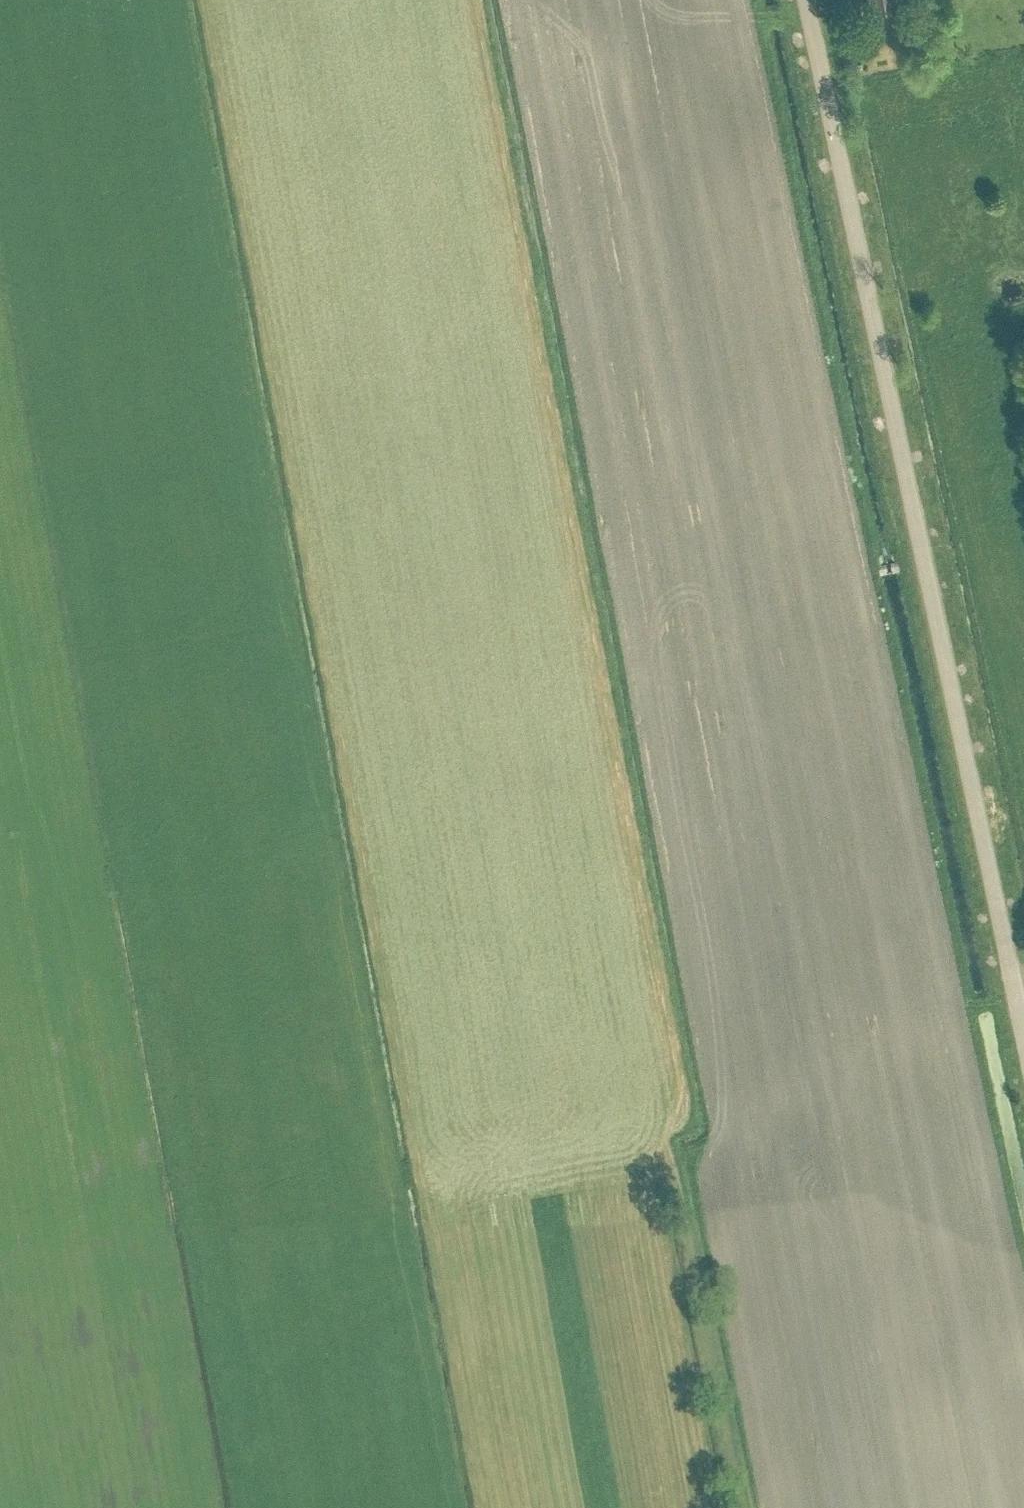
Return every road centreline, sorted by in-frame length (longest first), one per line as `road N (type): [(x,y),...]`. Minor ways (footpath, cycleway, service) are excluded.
road 1 (unclassified): [(1023,1040),(807,0)]

